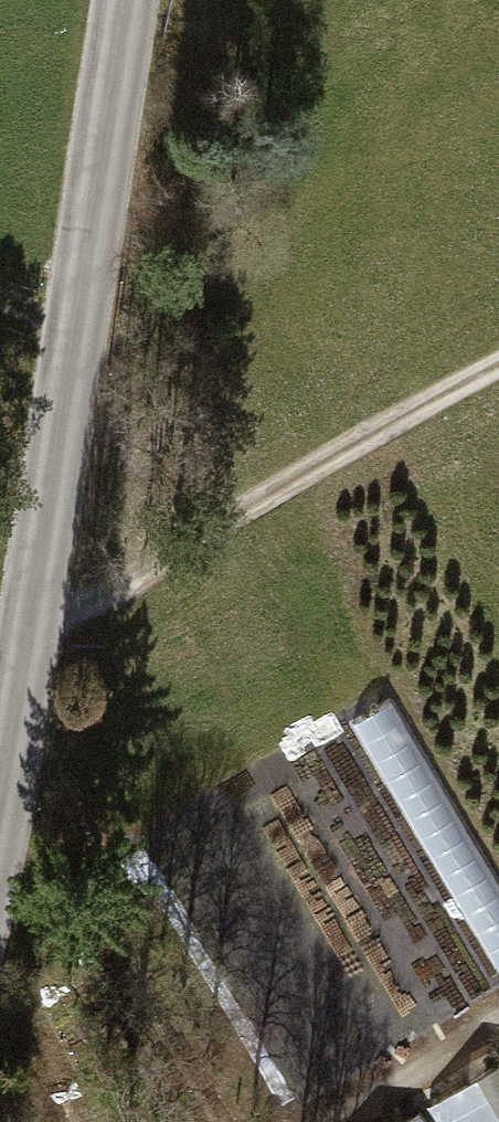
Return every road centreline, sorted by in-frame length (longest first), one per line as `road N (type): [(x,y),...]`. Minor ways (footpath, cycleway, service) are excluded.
road 1 (tertiary): [(132,0),(16,779),(0,837)]
road 2 (track): [(498,374),(114,595)]
road 3 (track): [(498,1023),(335,1121)]

